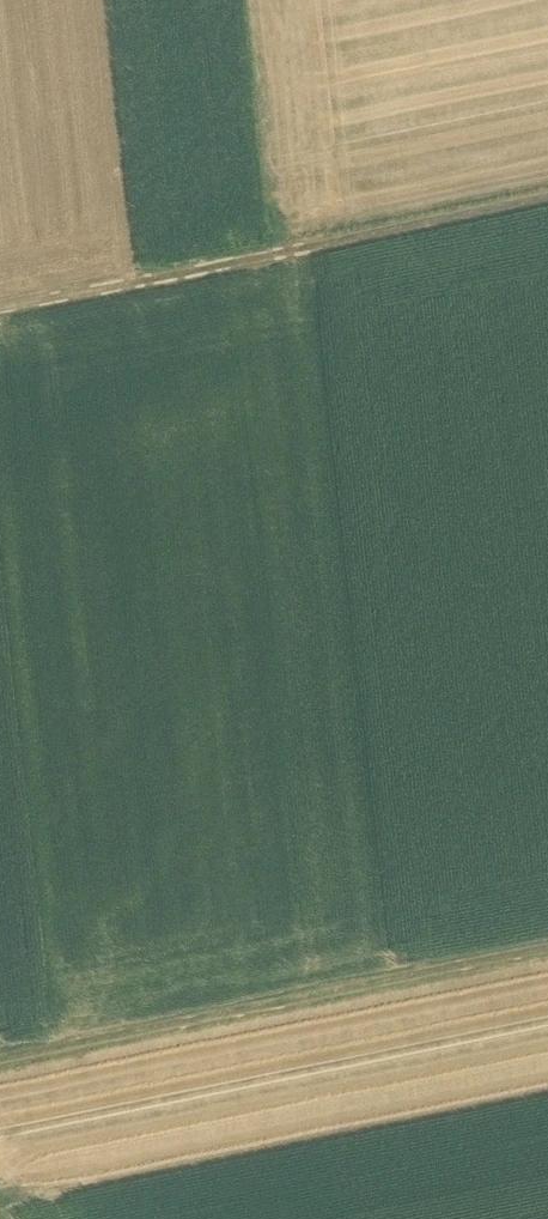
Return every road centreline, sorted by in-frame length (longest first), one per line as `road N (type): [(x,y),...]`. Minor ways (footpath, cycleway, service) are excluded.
road 1 (track): [(0,312),(547,200)]
road 2 (track): [(0,1064),(547,957)]

